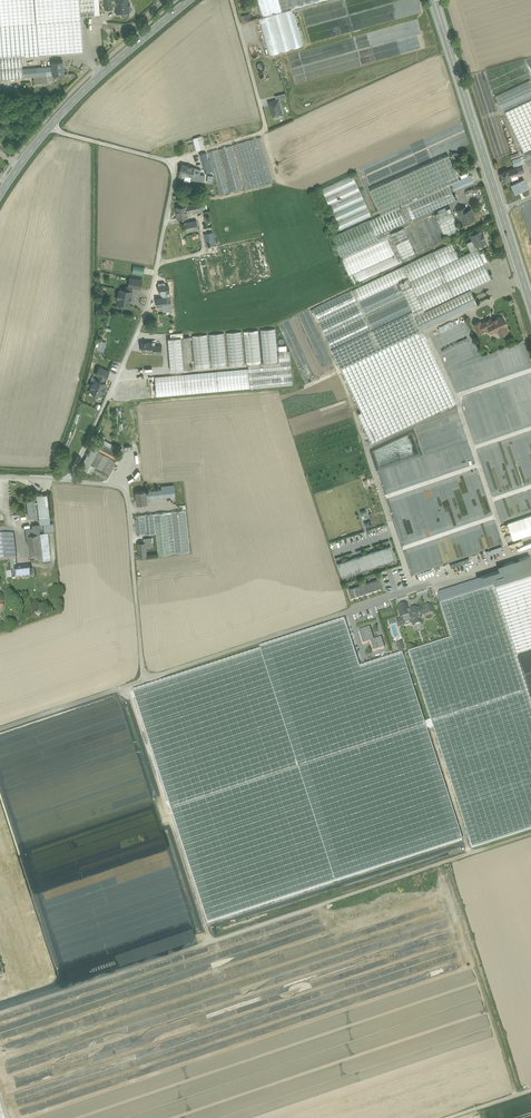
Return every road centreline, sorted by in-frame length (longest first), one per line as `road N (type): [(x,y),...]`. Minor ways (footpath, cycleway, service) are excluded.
road 1 (track): [(530,834),(0,1014)]
road 2 (track): [(63,481),(148,304),(174,179),(165,161),(49,128)]
road 3 (track): [(143,681),(530,551)]
road 4 (track): [(523,278),(426,333),(510,558)]
road 5 (secondary): [(433,0),(530,304)]
road 6 (track): [(0,477),(125,490),(143,681)]
road 7 (track): [(0,781),(66,981),(0,1004)]
road 8 (secondary): [(0,196),(82,93),(190,0)]
road 9 (track): [(127,687),(210,943)]
road 10 (track): [(0,729),(143,681)]

